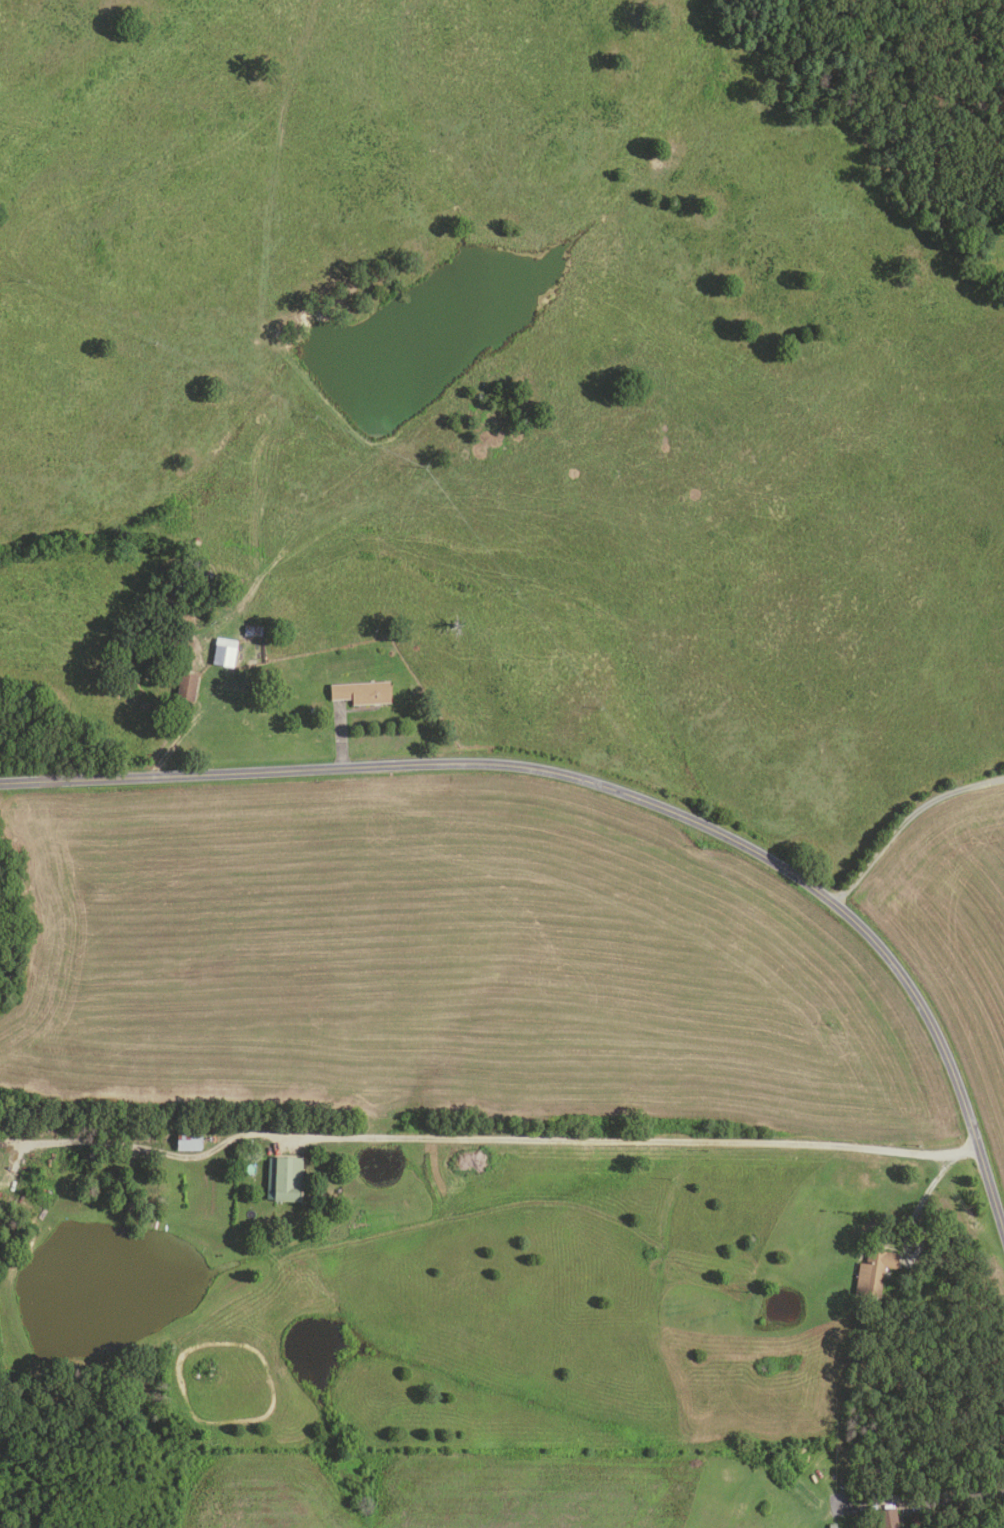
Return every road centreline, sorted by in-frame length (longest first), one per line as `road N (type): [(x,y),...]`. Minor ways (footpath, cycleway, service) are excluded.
road 1 (residential): [(1003,1235),(957,1085),(916,997),(833,903),(718,832),(586,780),(504,764),(0,784)]

